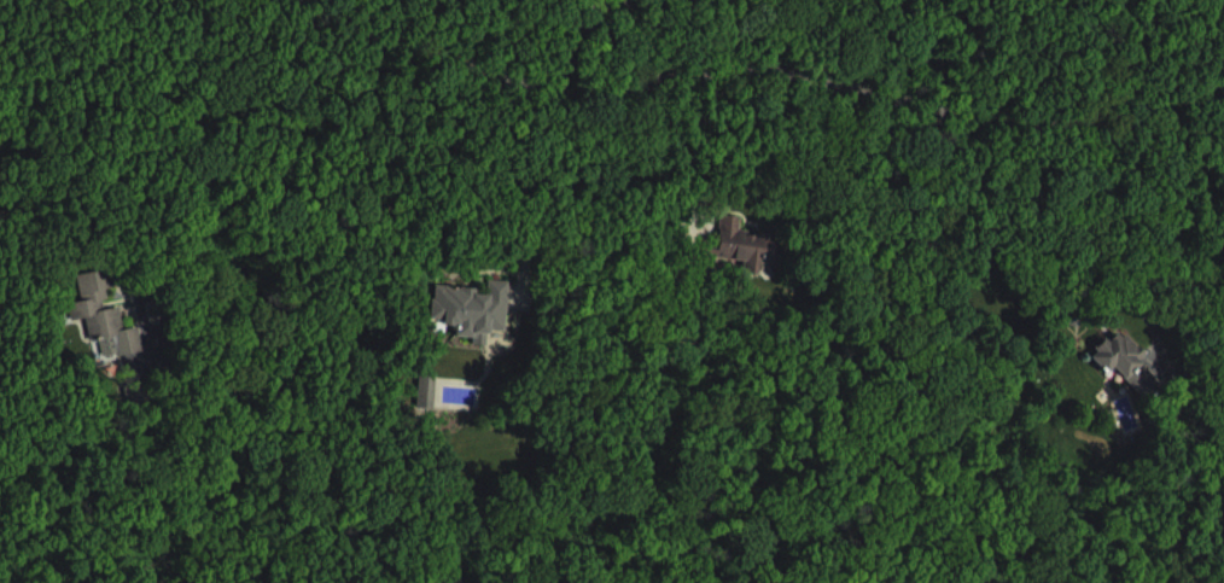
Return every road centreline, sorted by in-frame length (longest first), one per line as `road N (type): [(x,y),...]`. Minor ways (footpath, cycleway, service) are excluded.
road 1 (residential): [(1223,82),(1084,116),(960,115),(751,69),(558,89),(369,33),(310,0)]

